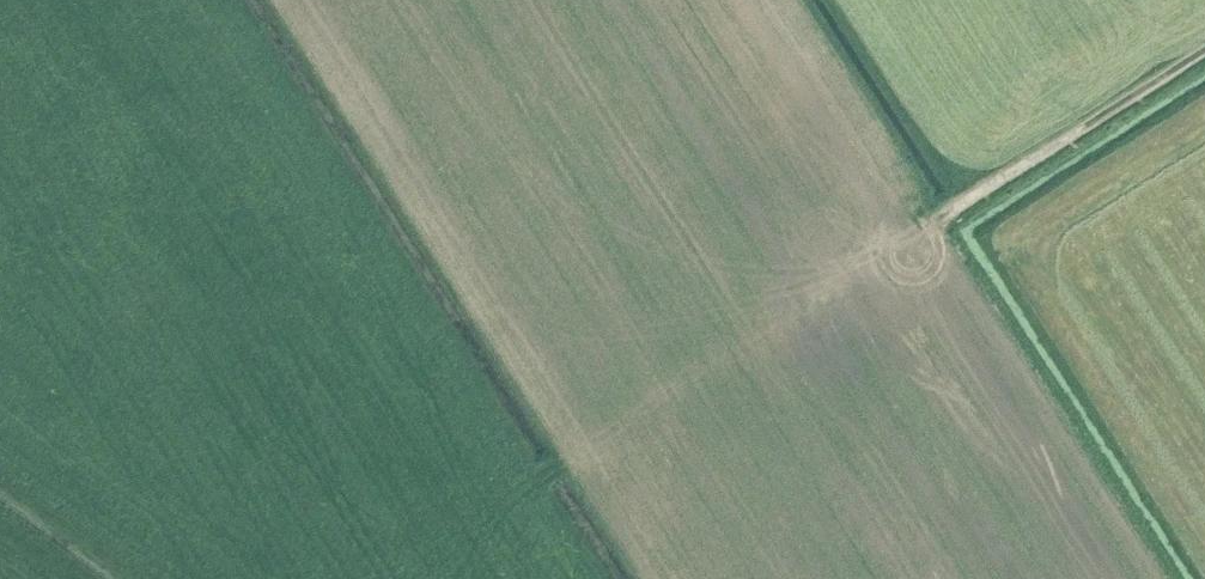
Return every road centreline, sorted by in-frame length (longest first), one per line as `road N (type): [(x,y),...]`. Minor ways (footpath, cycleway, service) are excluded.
road 1 (track): [(1204,46),(964,201)]

